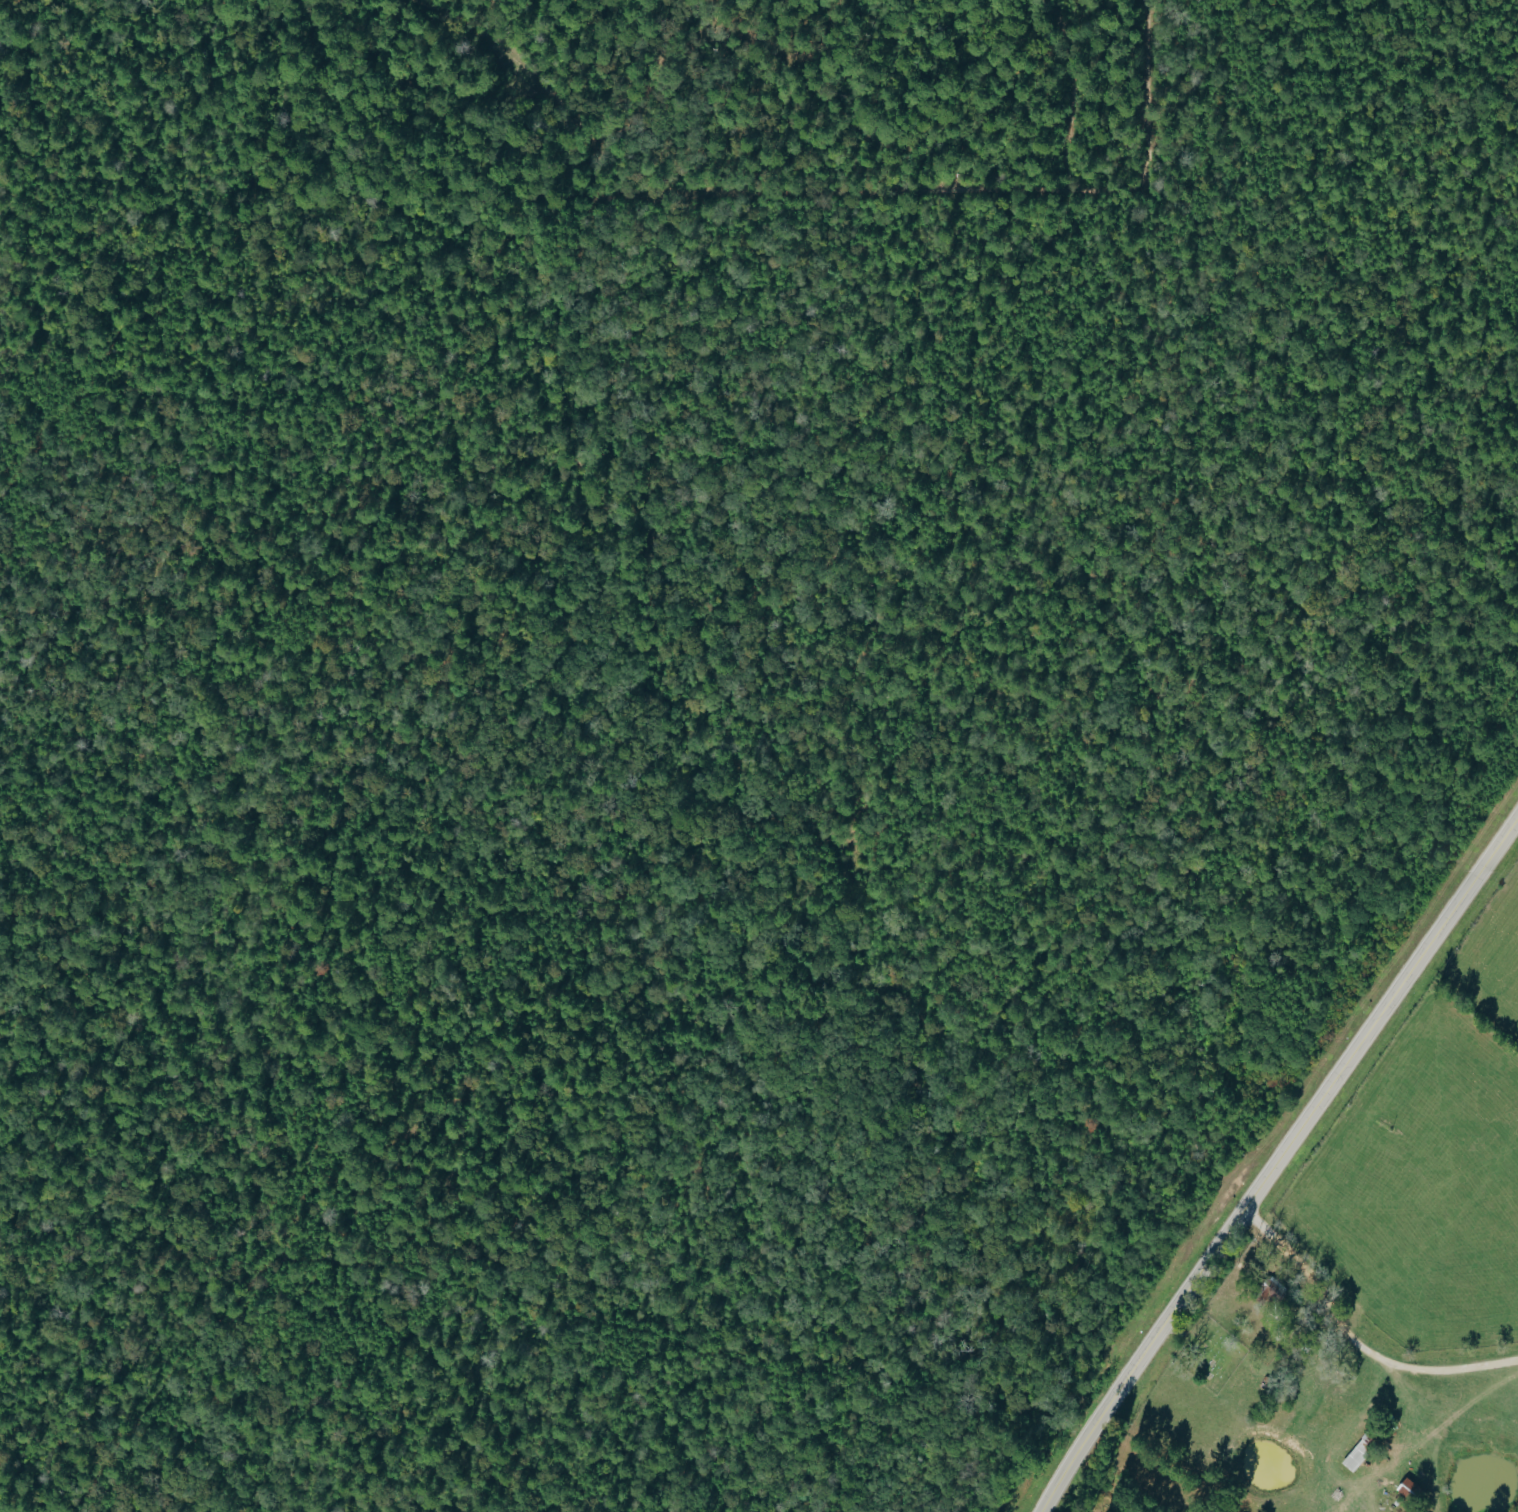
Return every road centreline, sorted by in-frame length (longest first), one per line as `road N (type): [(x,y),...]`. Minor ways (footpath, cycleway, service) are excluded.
road 1 (secondary): [(1028,1511),(1121,1366),(1517,802)]

